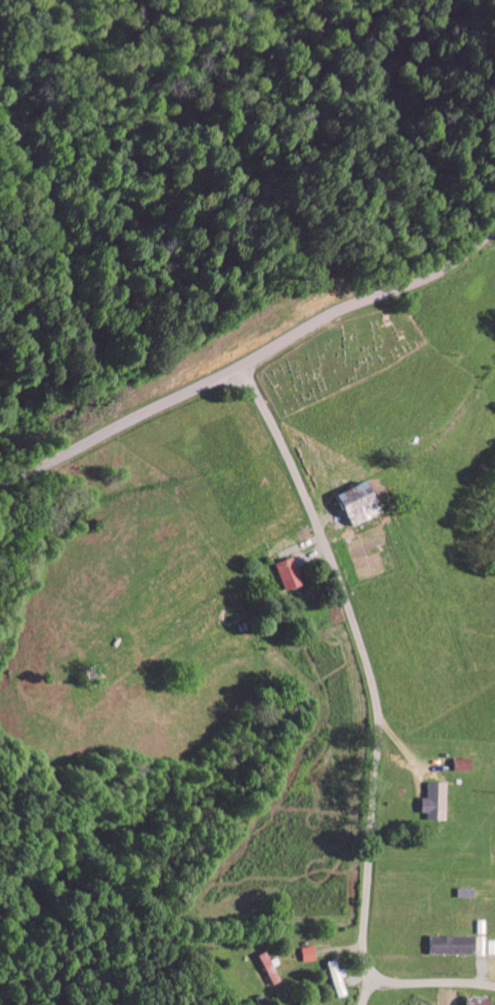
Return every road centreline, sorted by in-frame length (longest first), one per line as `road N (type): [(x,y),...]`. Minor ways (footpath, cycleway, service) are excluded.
road 1 (residential): [(494,987),(386,981),(364,963),(372,696),(306,501),(239,367)]
road 2 (residential): [(0,490),(319,322),(437,275),(494,232)]

